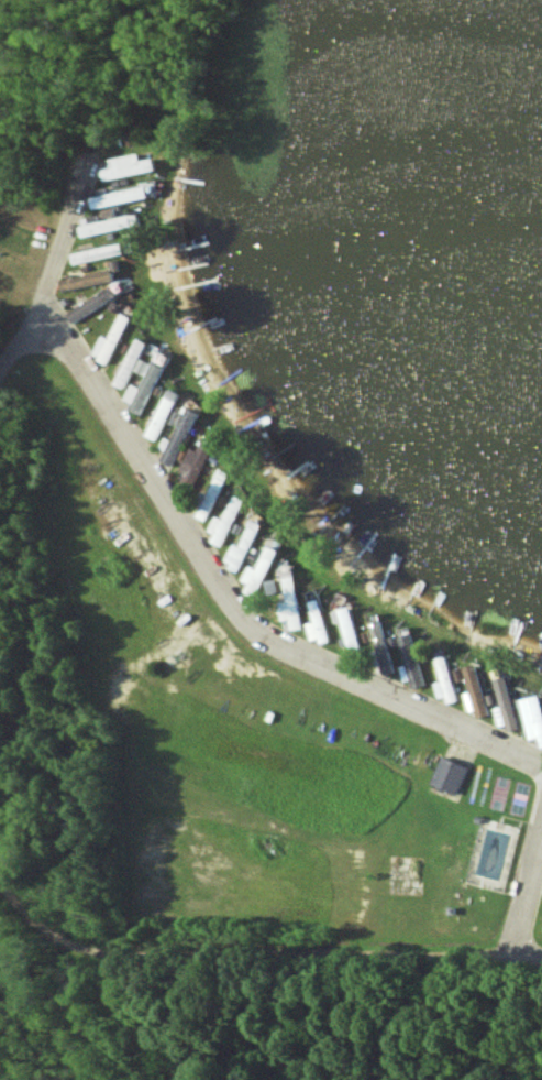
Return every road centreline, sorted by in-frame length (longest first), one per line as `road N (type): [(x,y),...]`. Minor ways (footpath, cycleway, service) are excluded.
road 1 (residential): [(541,956),(92,948),(55,940),(0,886)]
road 2 (residential): [(322,672),(257,632),(41,310),(0,378)]
road 3 (residential): [(322,672),(541,766)]
road 4 (residential): [(41,310),(95,167)]
road 5 (residential): [(502,956),(541,833)]

